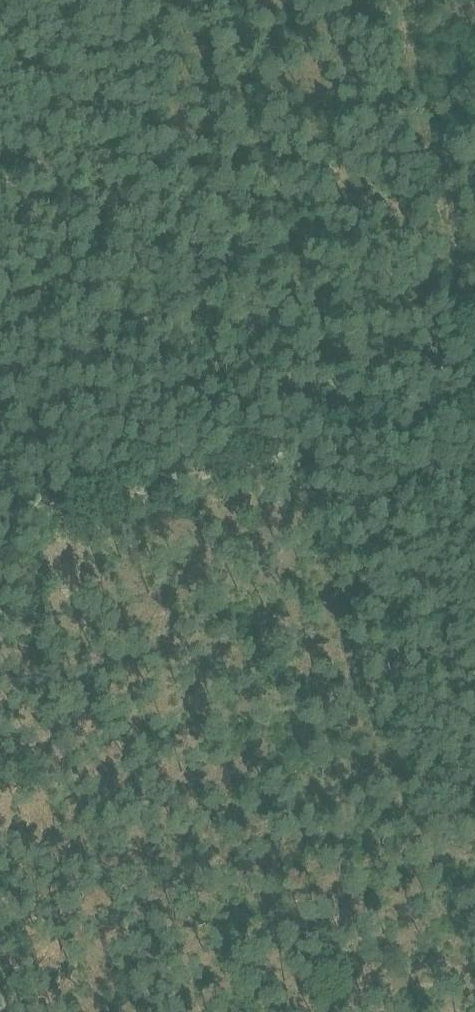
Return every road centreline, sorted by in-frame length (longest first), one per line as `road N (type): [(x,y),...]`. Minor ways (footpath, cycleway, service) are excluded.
road 1 (track): [(474,409),(15,520)]

